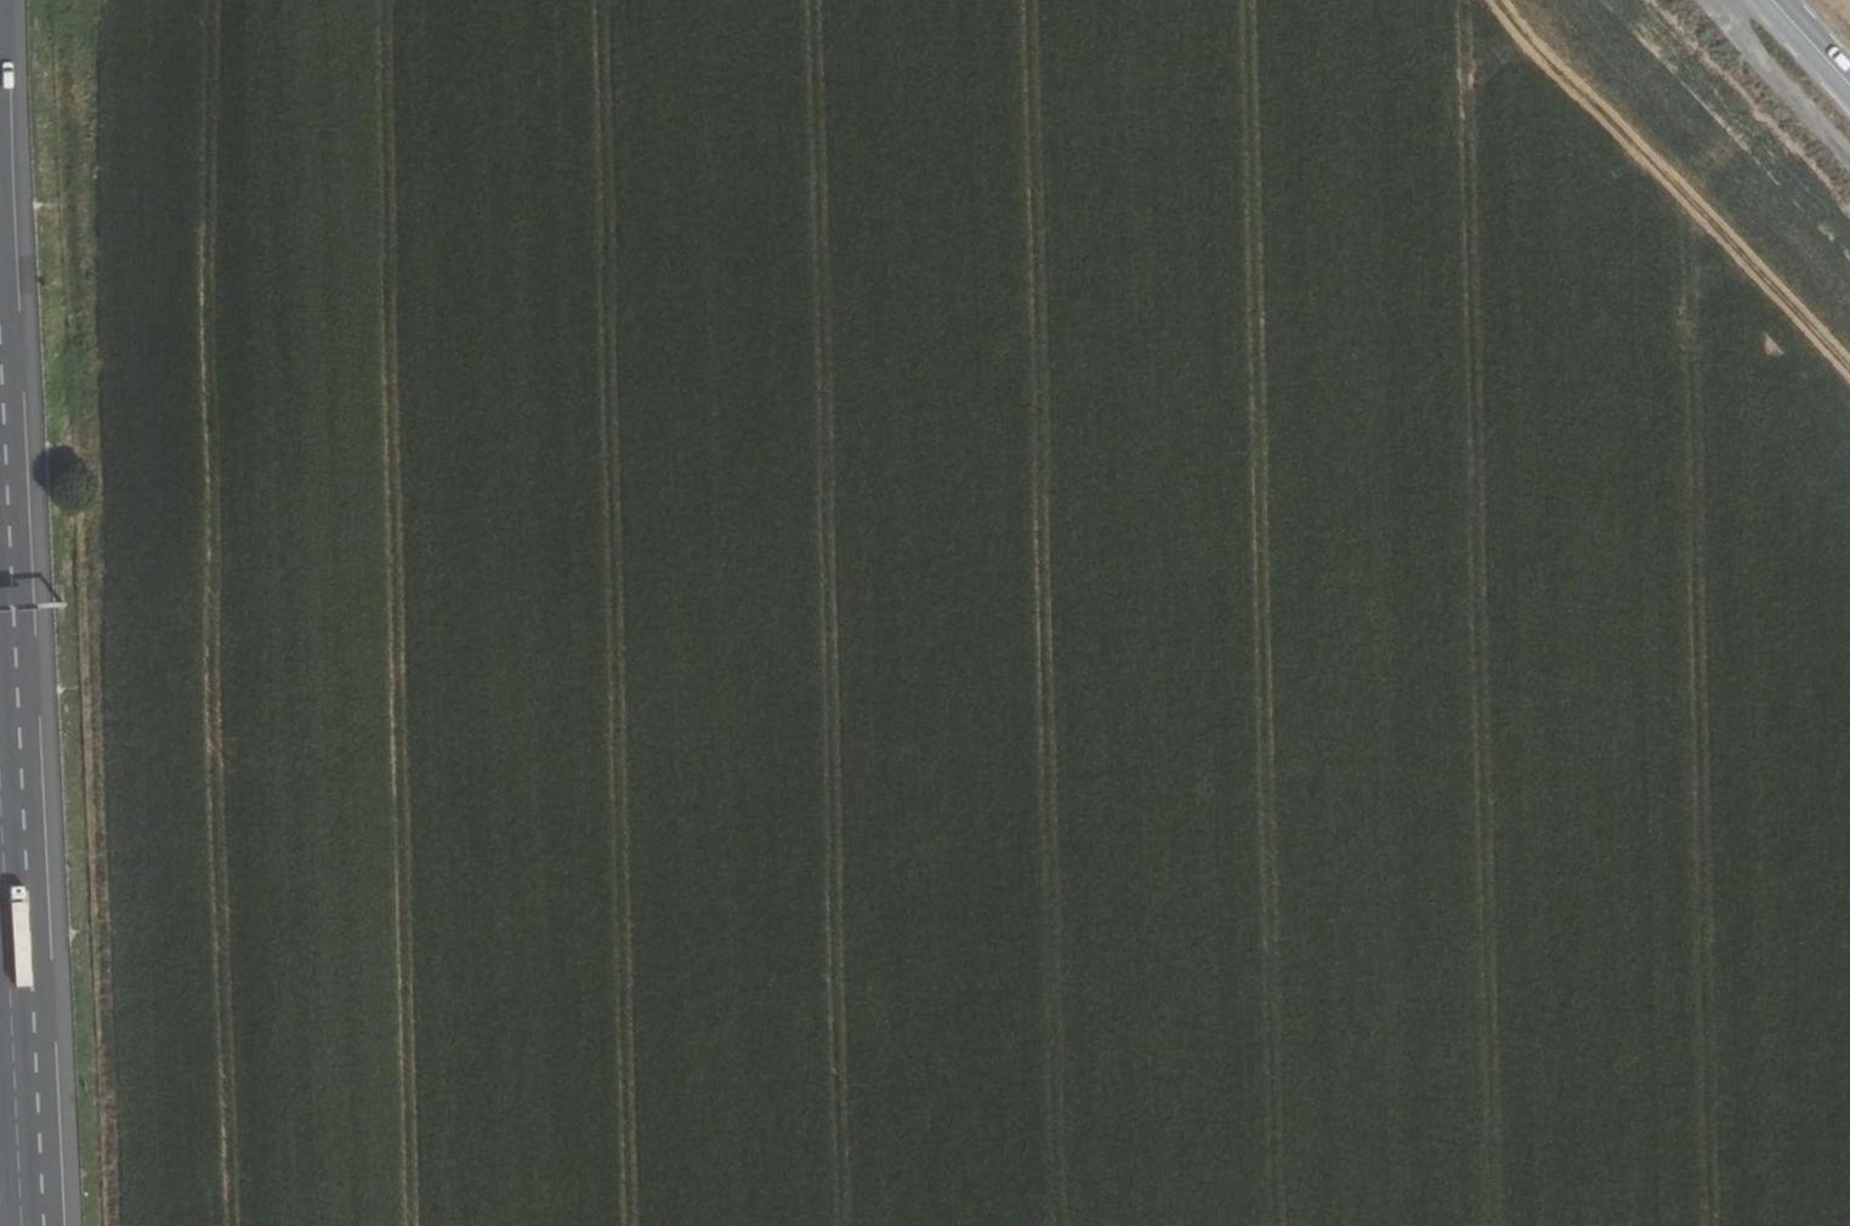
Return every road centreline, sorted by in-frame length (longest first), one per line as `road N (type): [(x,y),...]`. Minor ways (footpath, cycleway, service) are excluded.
road 1 (motorway): [(20,1225),(0,838)]

